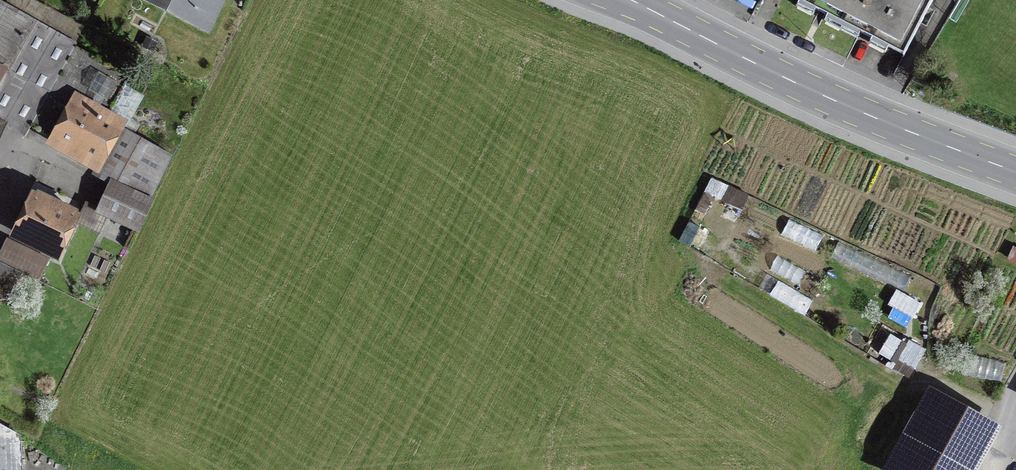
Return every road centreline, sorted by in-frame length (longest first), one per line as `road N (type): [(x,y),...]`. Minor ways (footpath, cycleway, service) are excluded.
road 1 (primary): [(633,0),(776,73),(1015,174)]

